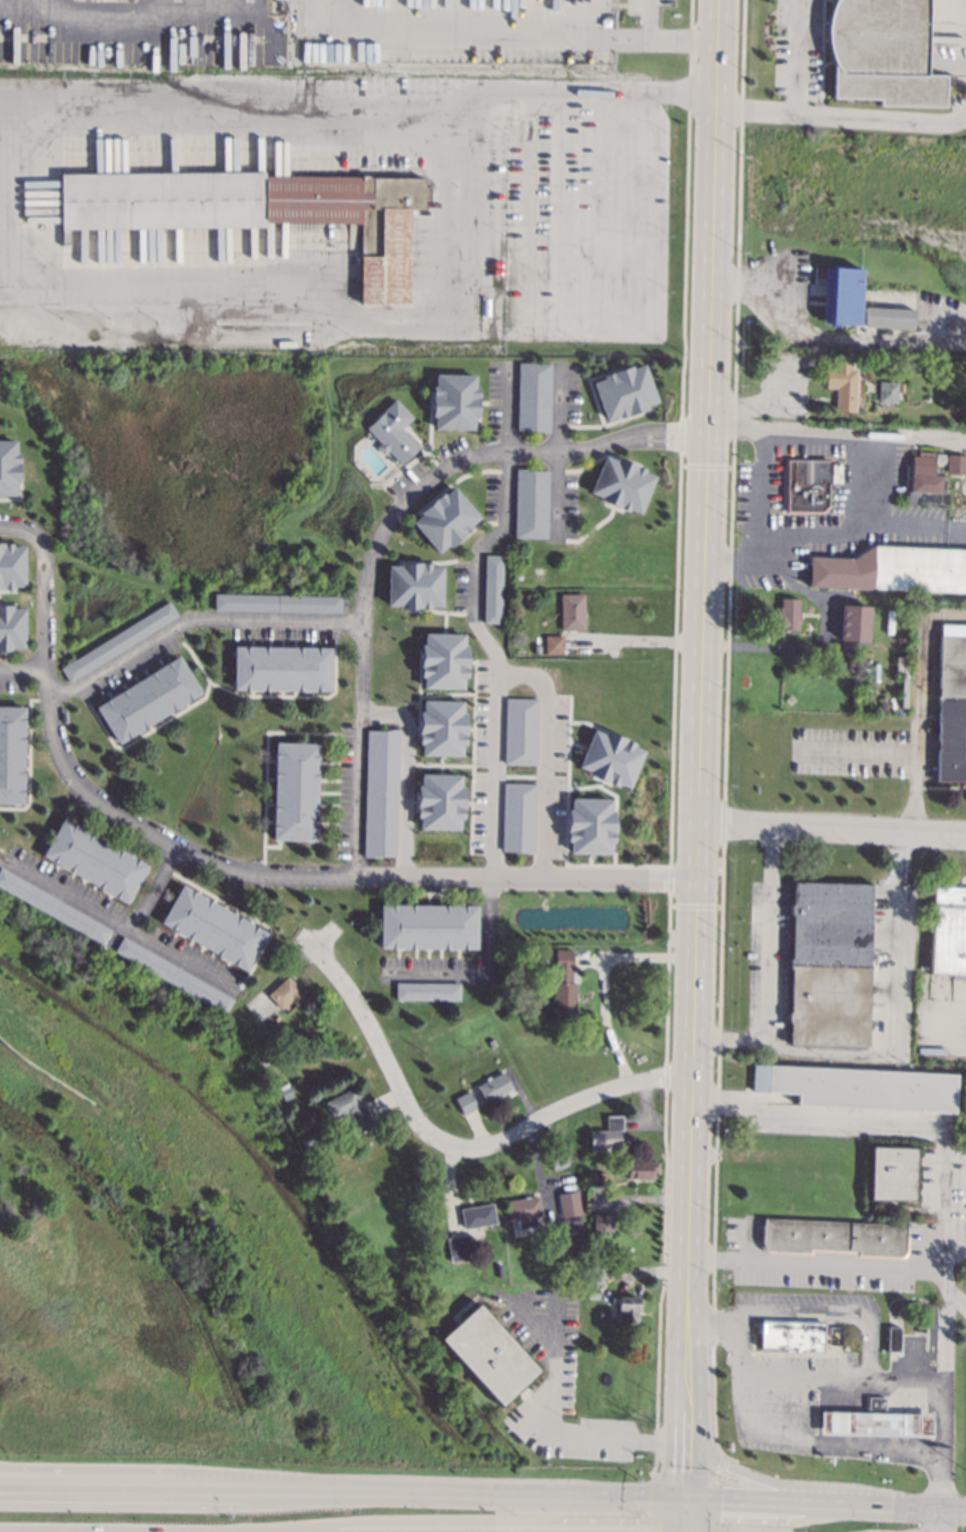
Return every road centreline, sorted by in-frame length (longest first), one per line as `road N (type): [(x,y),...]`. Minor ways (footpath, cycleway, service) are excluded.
road 1 (secondary): [(703,361),(684,1436)]
road 2 (residential): [(692,881),(262,877),(182,847),(74,785),(65,770),(43,644),(44,548),(25,527),(0,527)]
road 3 (residential): [(700,430),(592,450),(465,457),(432,475),(382,530),(361,587),(356,874)]
road 4 (residential): [(692,1081),(627,1087),(495,1145),(461,1151),(421,1133),(343,991),(295,937),(291,876)]
road 5 (secondary): [(577,1497),(0,1489)]
road 6 (secondary): [(276,1531),(377,1519),(651,1521),(683,1500)]
road 7 (secondary): [(715,0),(703,361)]
road 8 (residential): [(51,706),(182,621),(361,623)]
road 9 (motorway): [(298,1491),(176,1469),(0,1467)]
road 10 (residential): [(965,837),(693,823)]
road 11 (secondary): [(917,1507),(853,1488),(777,1484),(704,1456),(684,1436)]
road 12 (secondary): [(917,1507),(683,1500)]
road 13 (secondary): [(852,1505),(790,1522),(704,1520),(689,1531)]

